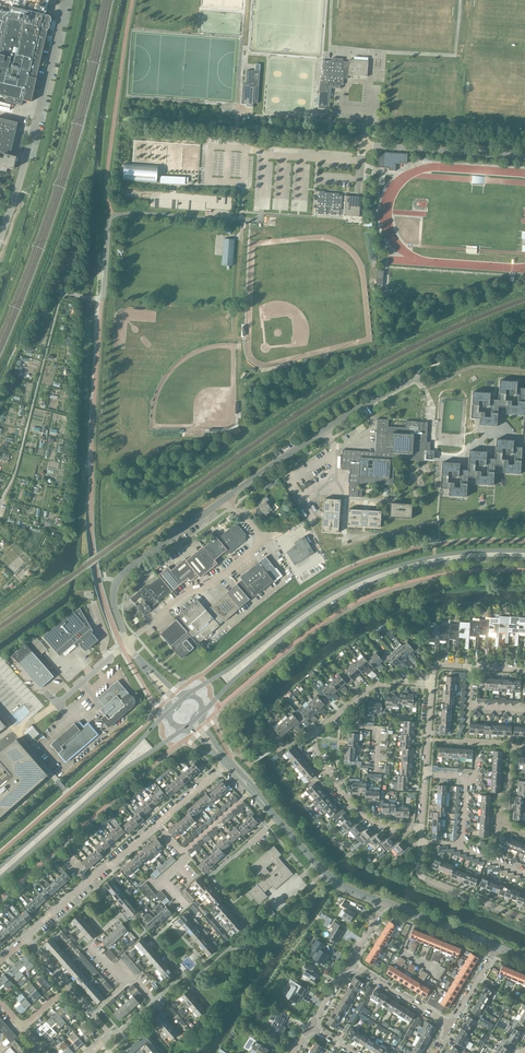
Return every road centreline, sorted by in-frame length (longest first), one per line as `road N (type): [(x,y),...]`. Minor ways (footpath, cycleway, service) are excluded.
road 1 (secondary): [(524,551),(439,555),(364,578),(187,695)]
road 2 (secondary): [(199,716),(301,626),(353,594),(436,564),(524,560)]
road 3 (residential): [(421,829),(364,813),(318,758),(314,735),(378,683),(431,686)]
road 4 (residential): [(28,937),(227,763)]
road 5 (unclassified): [(0,238),(25,171),(63,0)]
road 6 (secondary): [(0,879),(183,729)]
road 7 (secondary): [(172,708),(0,866)]
road 8 (residential): [(128,643),(263,541),(231,497)]
road 9 (residential): [(231,497),(416,378)]
road 10 (residential): [(384,902),(341,884),(227,763)]
road 11 (residential): [(128,643),(116,583),(231,497)]
road 12 (unclassified): [(363,144),(524,156)]
road 13 (residential): [(524,919),(421,877),(421,829)]
road 14 (residential): [(88,1052),(109,1035),(28,937)]
road 15 (residential): [(421,829),(431,686)]
road 16 (residential): [(500,948),(384,902)]

